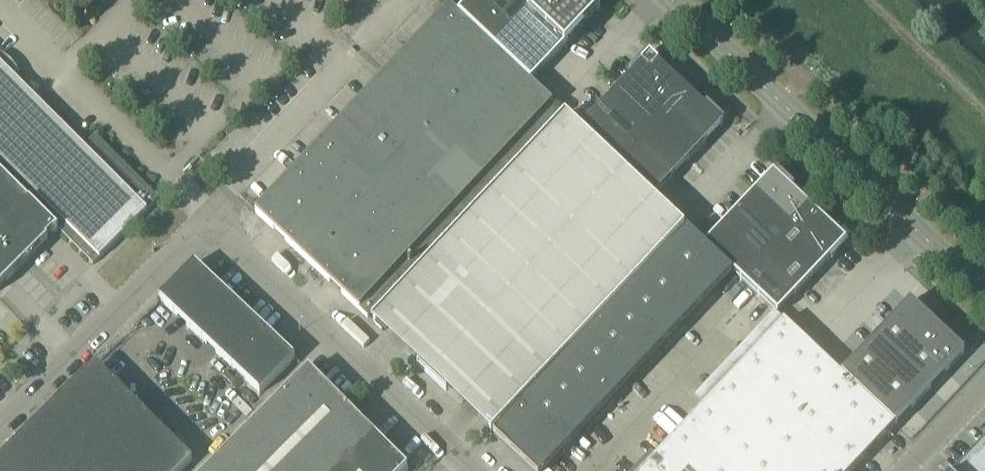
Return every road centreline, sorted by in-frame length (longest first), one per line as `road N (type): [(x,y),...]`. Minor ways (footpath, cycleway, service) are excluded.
road 1 (tertiary): [(984,293),(675,0)]
road 2 (unclassified): [(473,470),(210,227)]
road 3 (unclassified): [(0,434),(210,227)]

